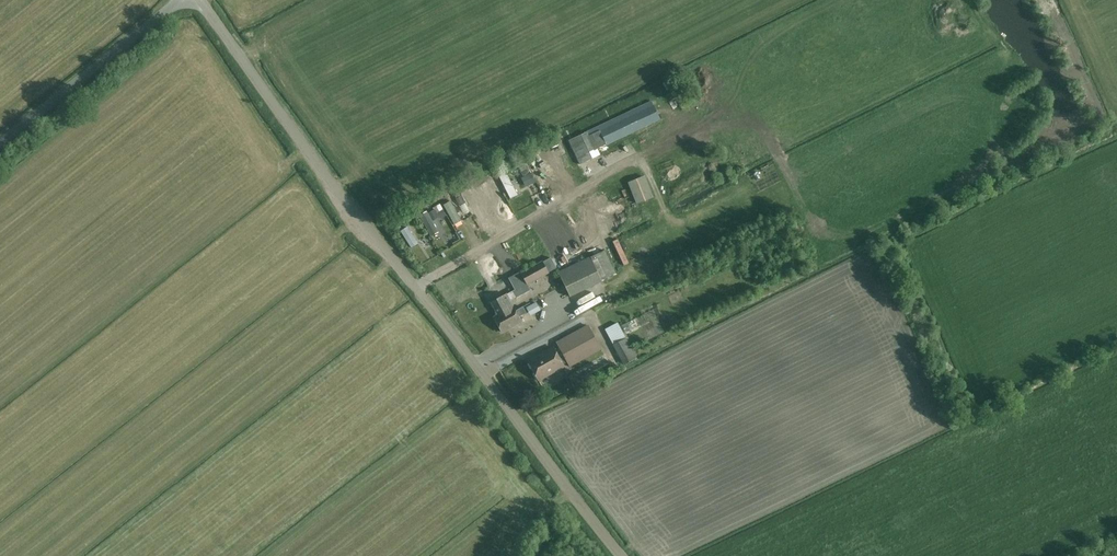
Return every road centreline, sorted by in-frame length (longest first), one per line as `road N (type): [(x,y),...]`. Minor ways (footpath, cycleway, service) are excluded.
road 1 (residential): [(618,555),(200,0)]
road 2 (residential): [(0,142),(179,0)]

